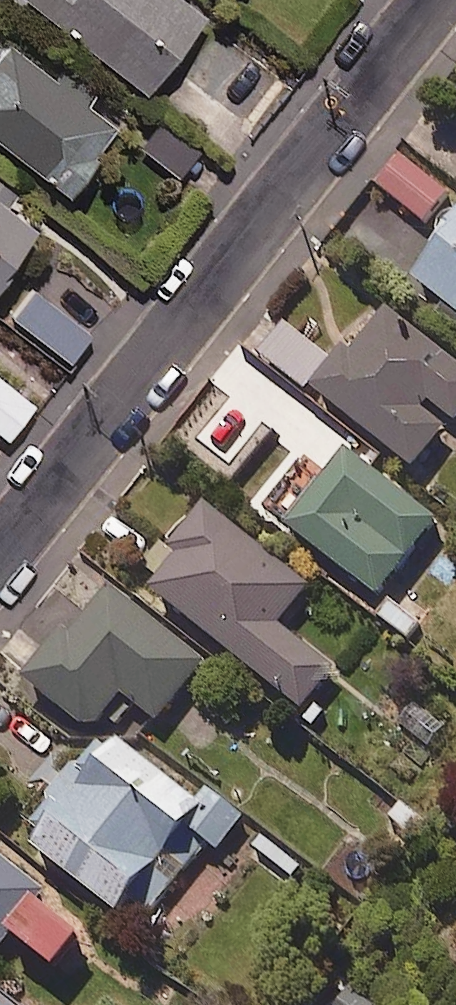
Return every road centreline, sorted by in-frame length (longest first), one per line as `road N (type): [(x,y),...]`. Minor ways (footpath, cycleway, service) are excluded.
road 1 (residential): [(431,0),(0,552)]

